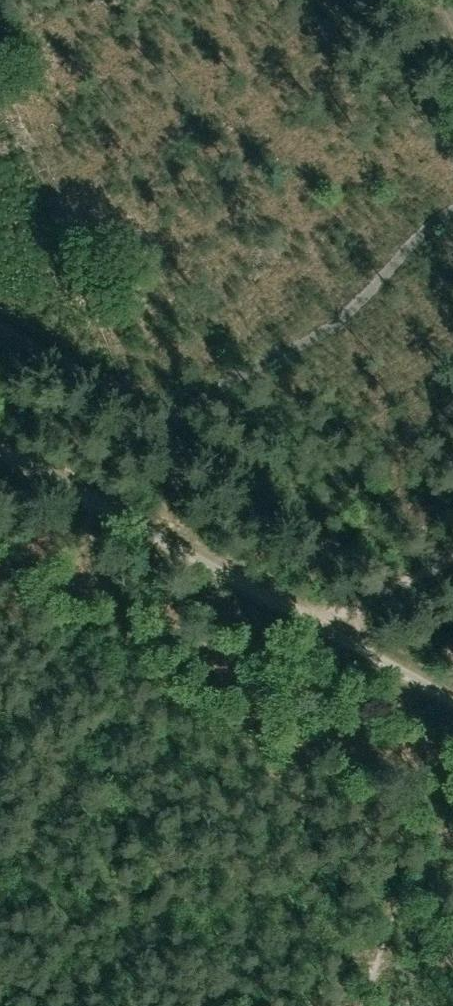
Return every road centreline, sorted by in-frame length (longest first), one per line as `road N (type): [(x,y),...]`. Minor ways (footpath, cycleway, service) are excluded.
road 1 (track): [(452,214),(420,237),(336,328),(156,402),(0,318)]
road 2 (track): [(349,1005),(452,779)]
road 3 (track): [(319,623),(452,560)]

